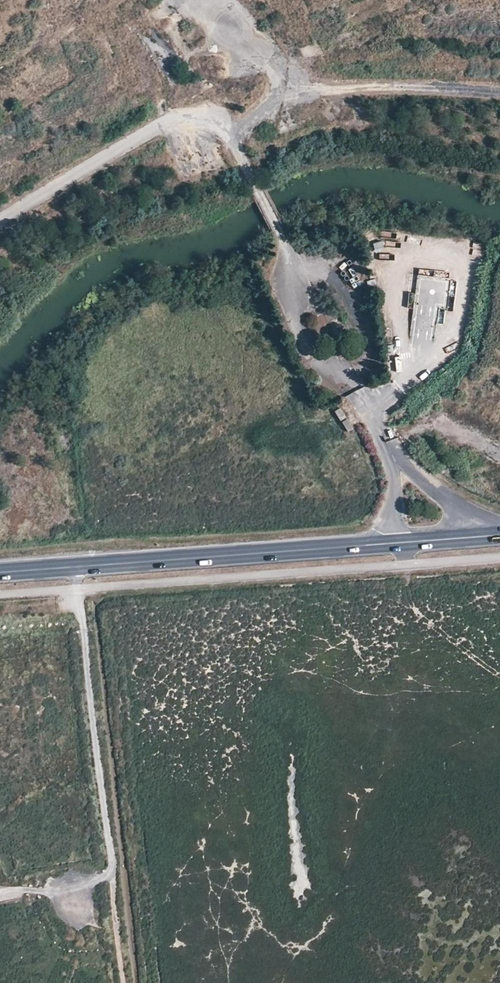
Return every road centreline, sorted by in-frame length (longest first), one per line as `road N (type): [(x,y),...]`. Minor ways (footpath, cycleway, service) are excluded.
road 1 (primary): [(499,535),(0,572)]
road 2 (track): [(73,567),(124,982)]

